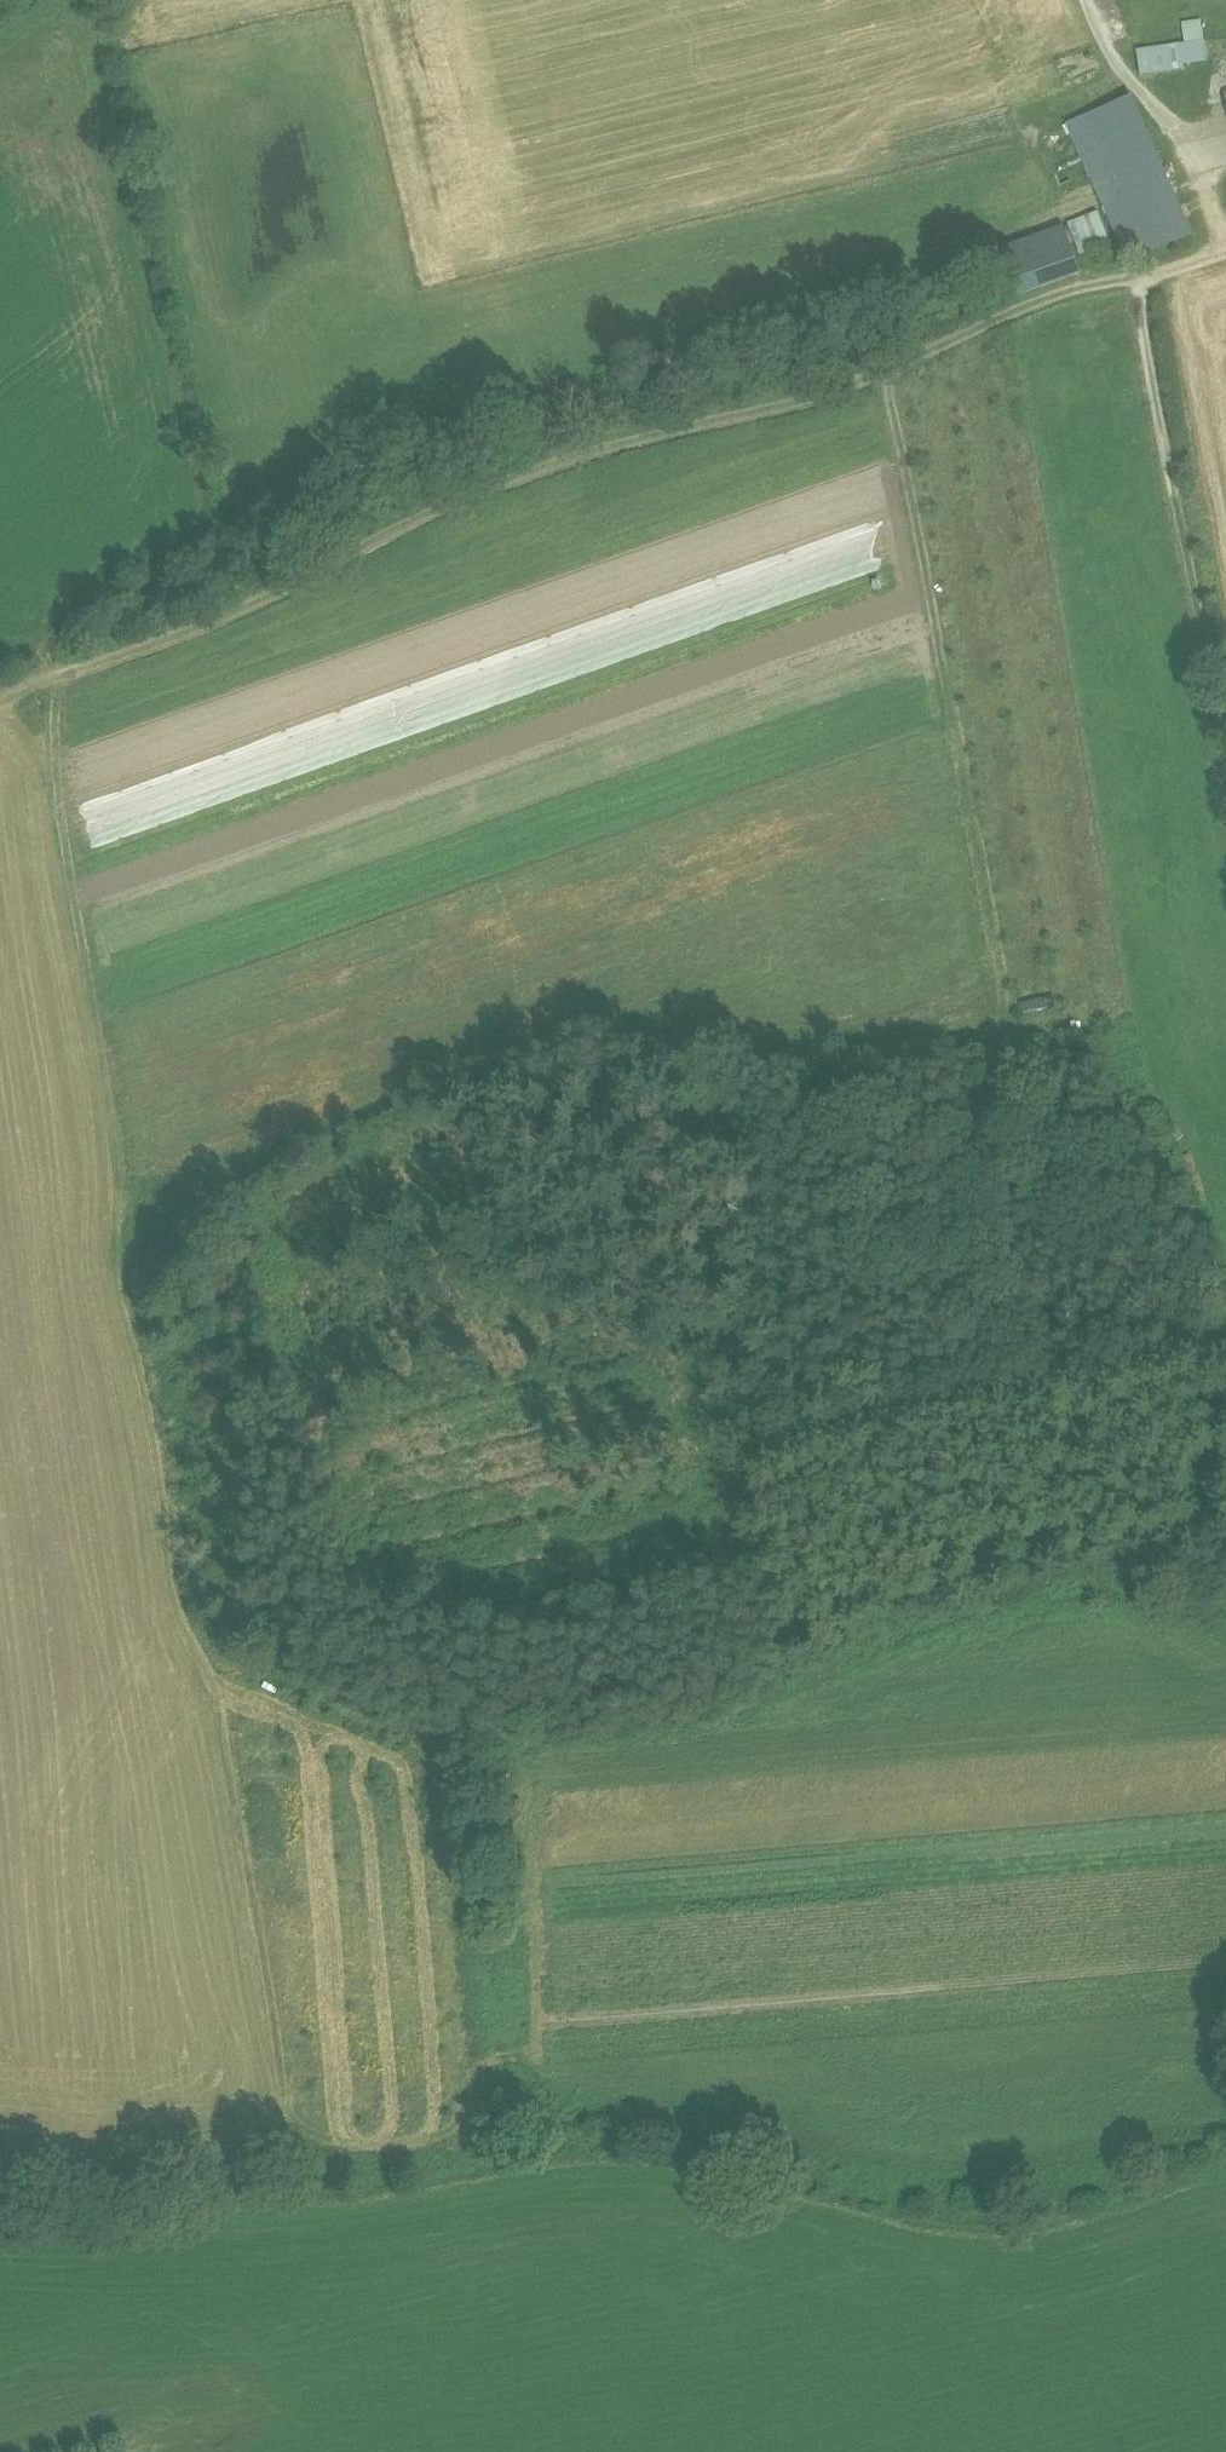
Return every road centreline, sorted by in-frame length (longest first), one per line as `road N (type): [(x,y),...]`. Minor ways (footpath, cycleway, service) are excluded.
road 1 (track): [(1225,252),(1037,303),(912,363),(599,451),(122,654),(0,694)]

